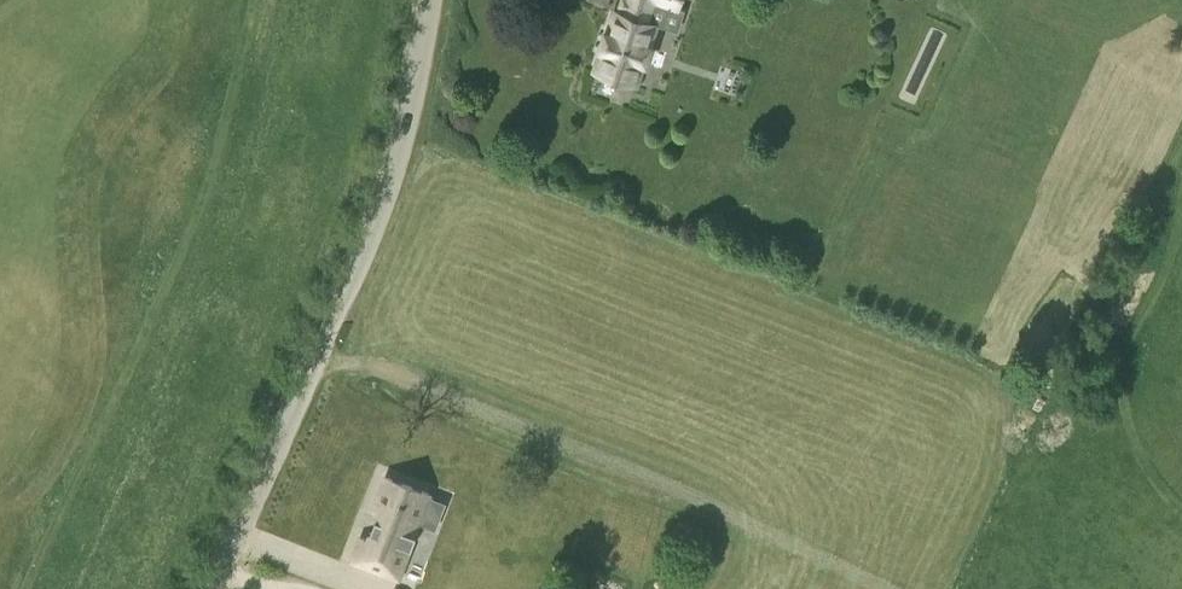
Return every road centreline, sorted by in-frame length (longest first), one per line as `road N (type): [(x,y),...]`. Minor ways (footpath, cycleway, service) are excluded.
road 1 (tertiary): [(209,588),(420,106),(437,0)]

